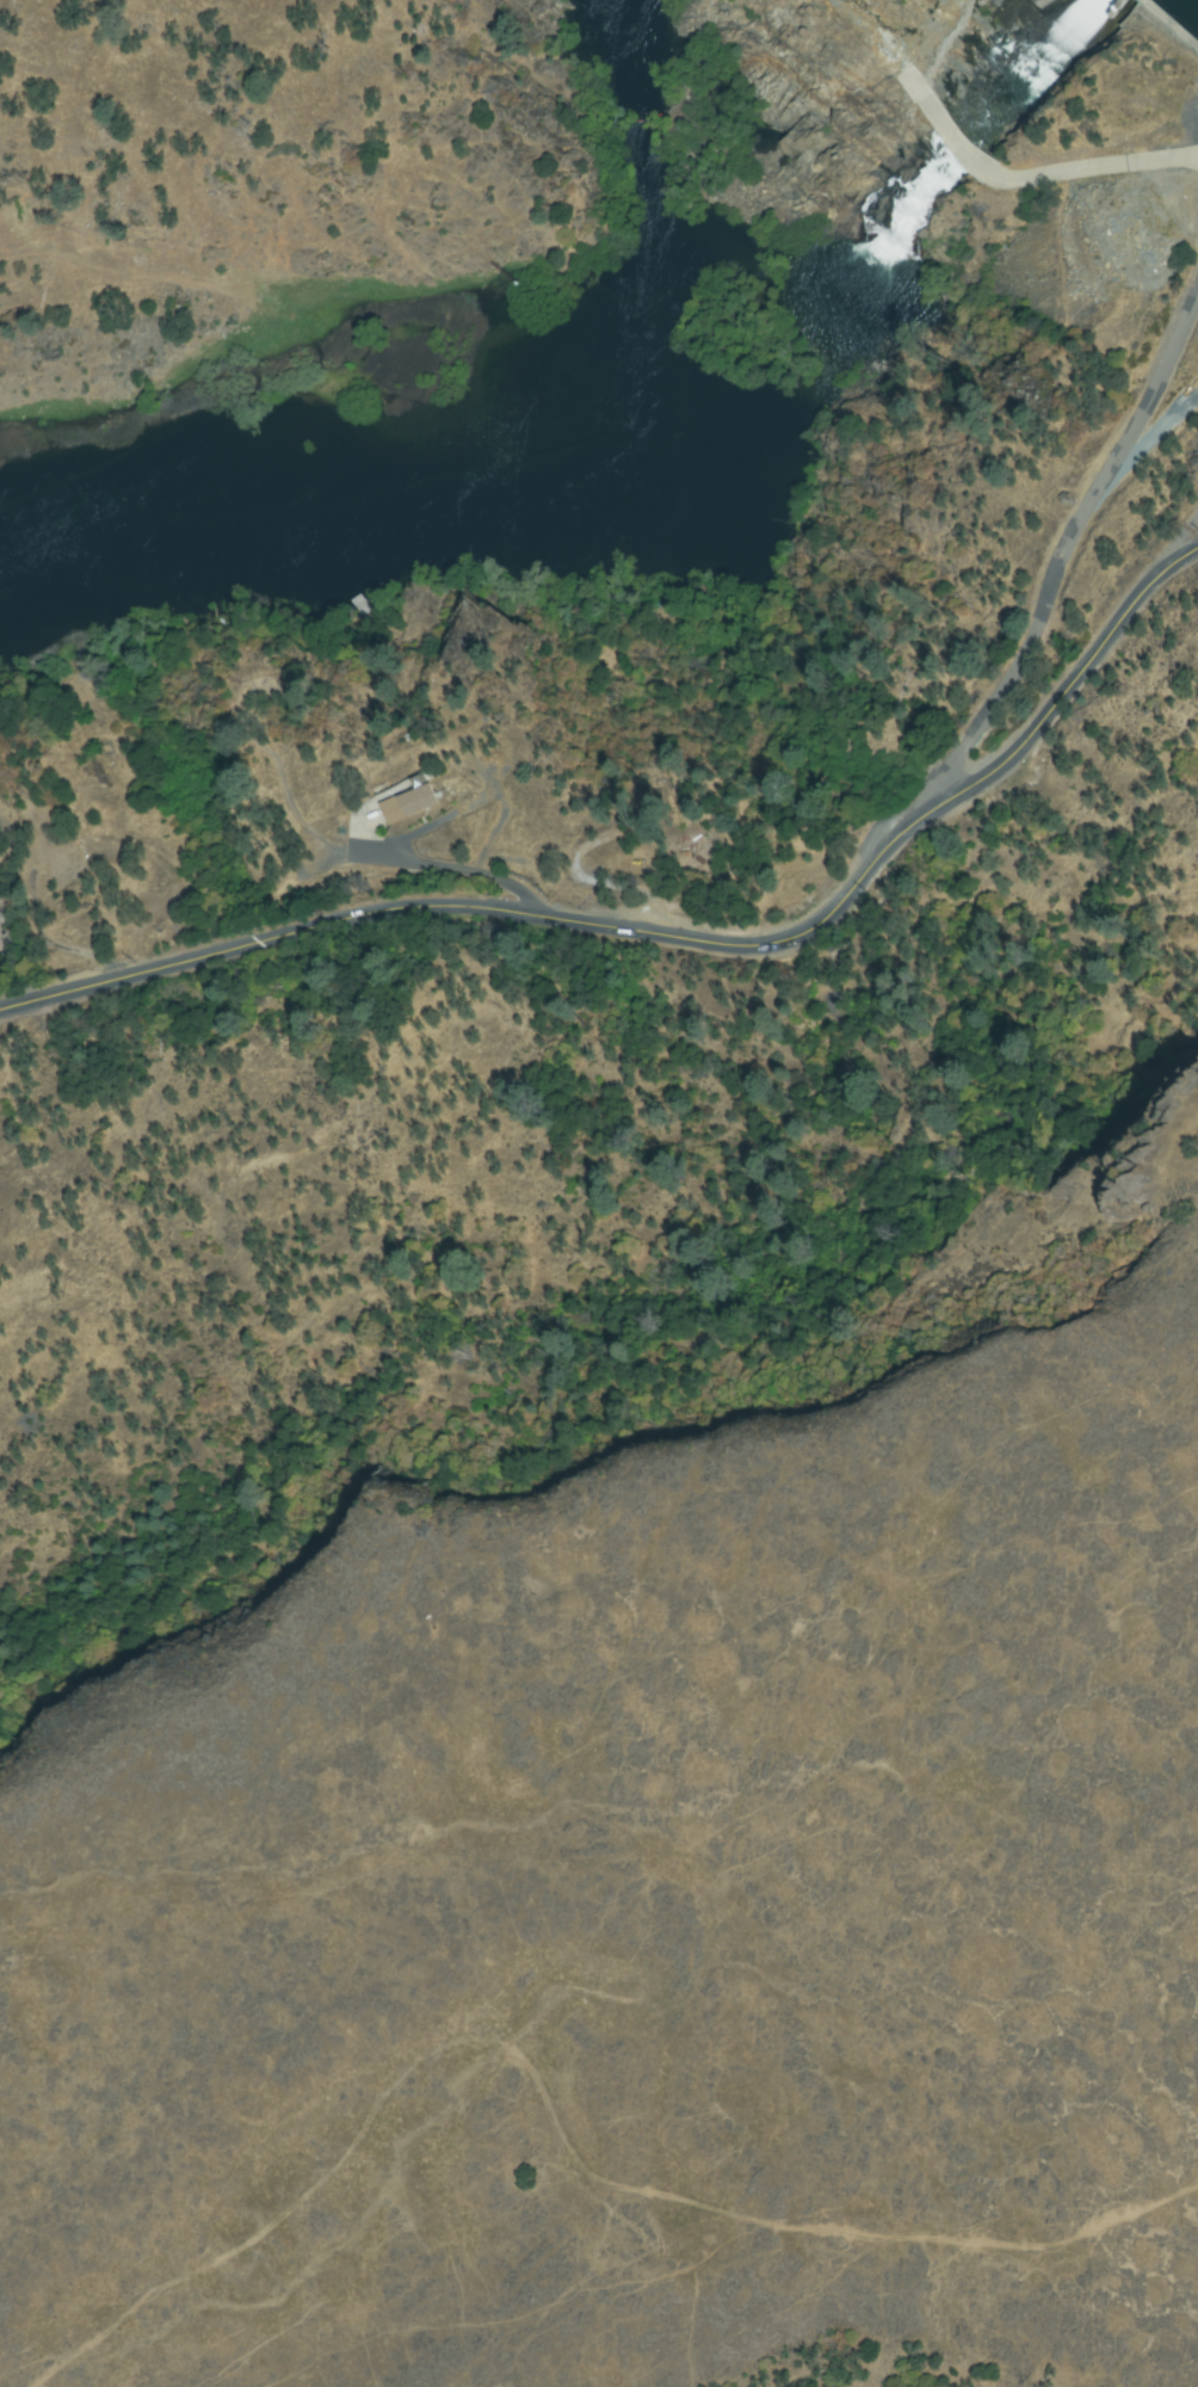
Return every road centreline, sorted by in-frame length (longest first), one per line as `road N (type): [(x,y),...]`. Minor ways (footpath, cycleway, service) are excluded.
road 1 (tertiary): [(1197,557),(1145,597),(1000,790),(890,870),(815,958),(790,972),(746,986),(709,982),(579,944),(495,907),(452,903),(352,924),(0,1027)]
road 2 (residential): [(1197,316),(1144,437),(1079,549),(1024,683),(961,773),(953,825)]
road 3 (track): [(825,0),(915,95)]

